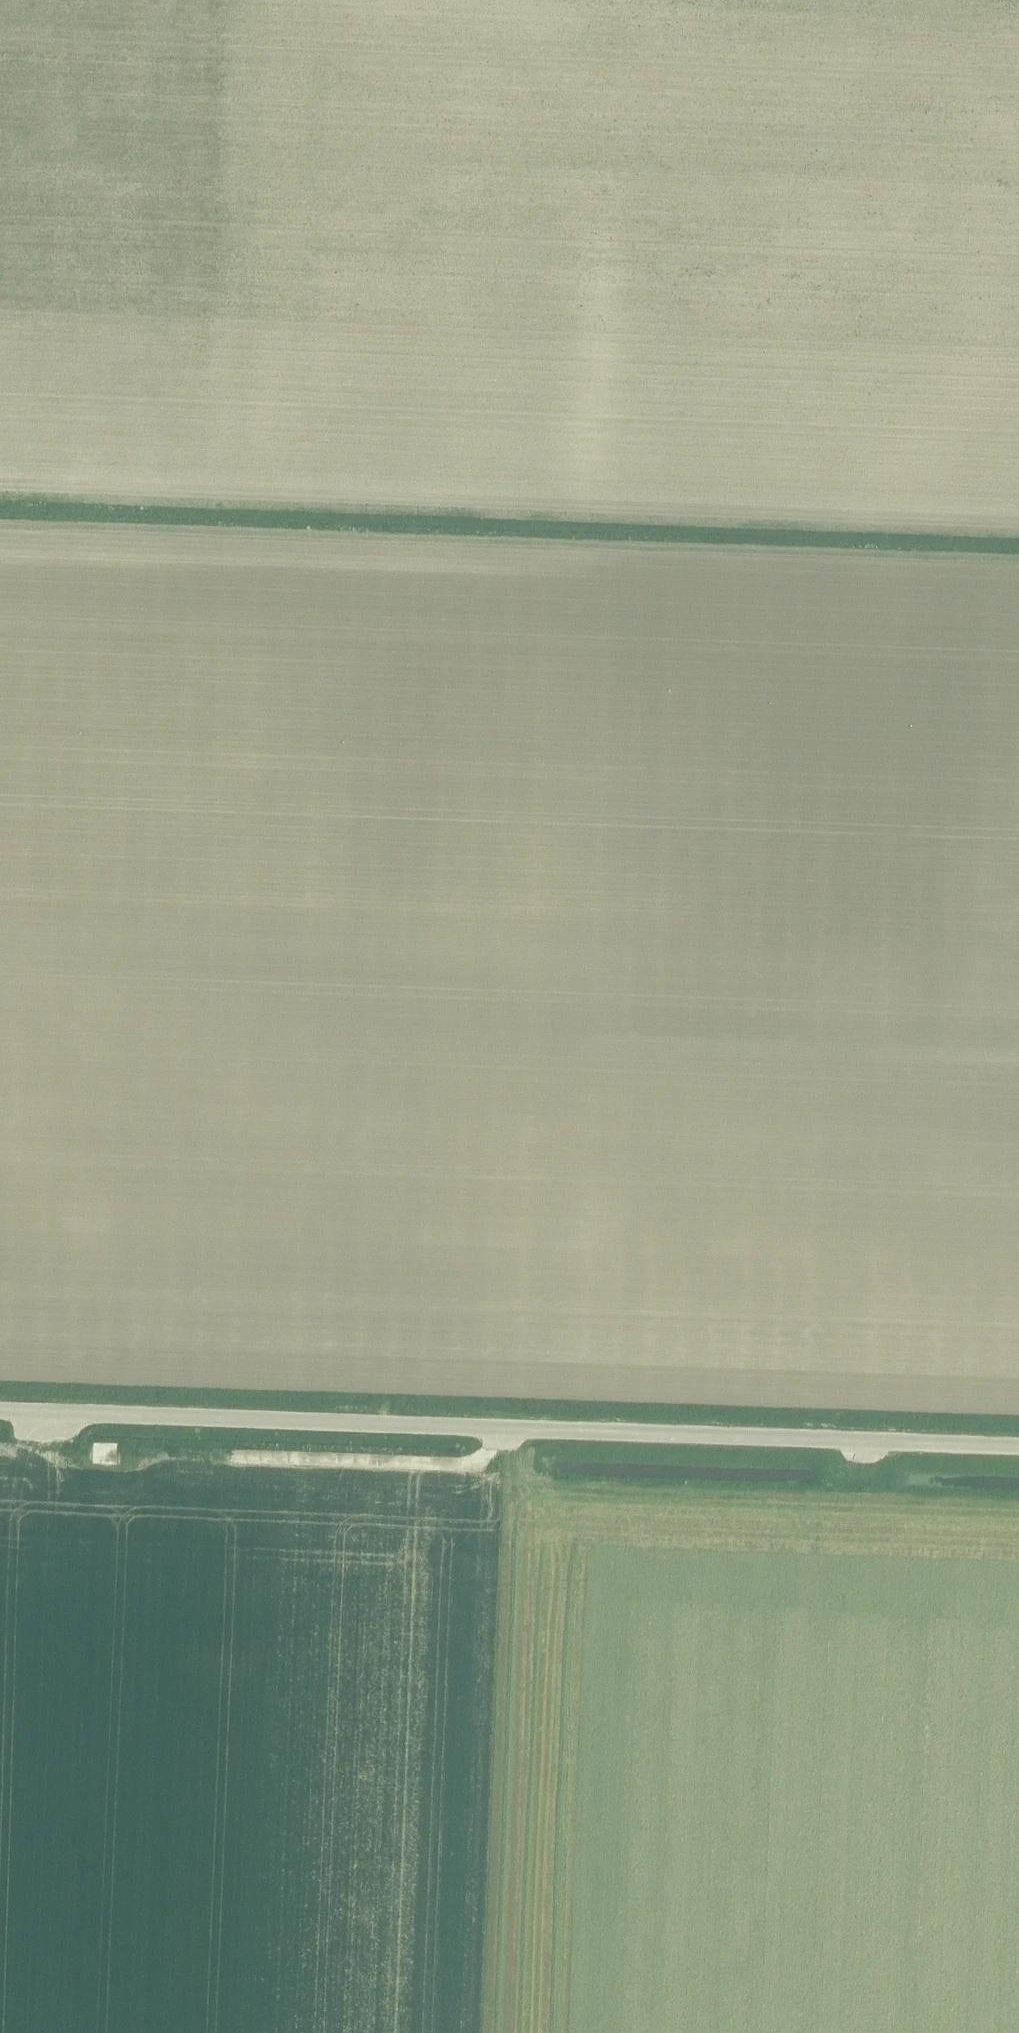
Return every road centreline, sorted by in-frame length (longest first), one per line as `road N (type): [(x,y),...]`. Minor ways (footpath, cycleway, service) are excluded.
road 1 (unclassified): [(1018,1448),(0,1410)]

